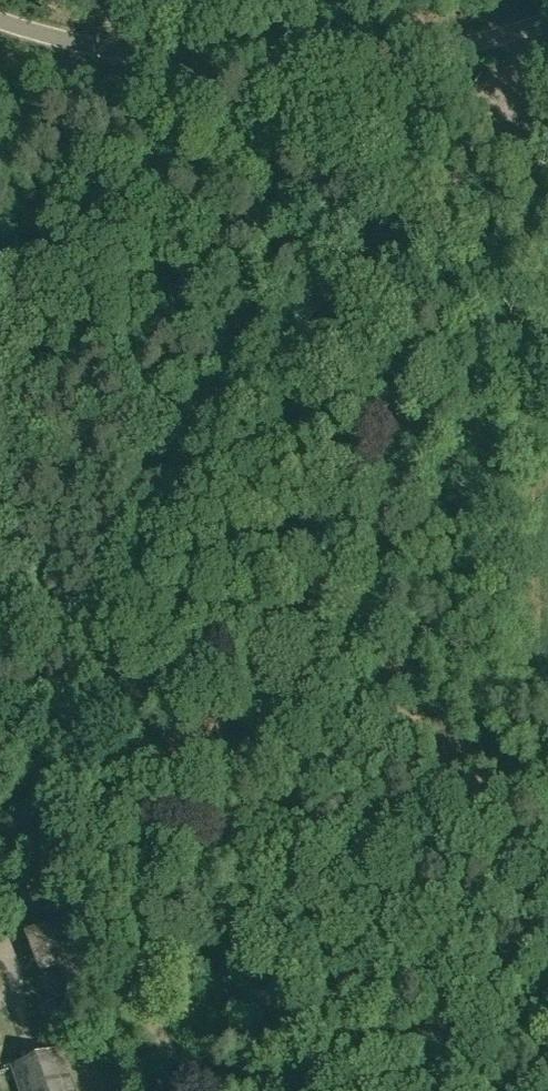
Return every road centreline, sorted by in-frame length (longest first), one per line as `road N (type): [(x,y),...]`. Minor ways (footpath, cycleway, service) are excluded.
road 1 (track): [(184,1090),(89,937),(58,795),(356,306),(443,191)]
road 2 (unclassified): [(0,17),(74,40),(251,59),(437,47),(547,19)]
road 3 (track): [(443,191),(514,99),(547,25)]
road 4 (track): [(63,839),(0,953)]

